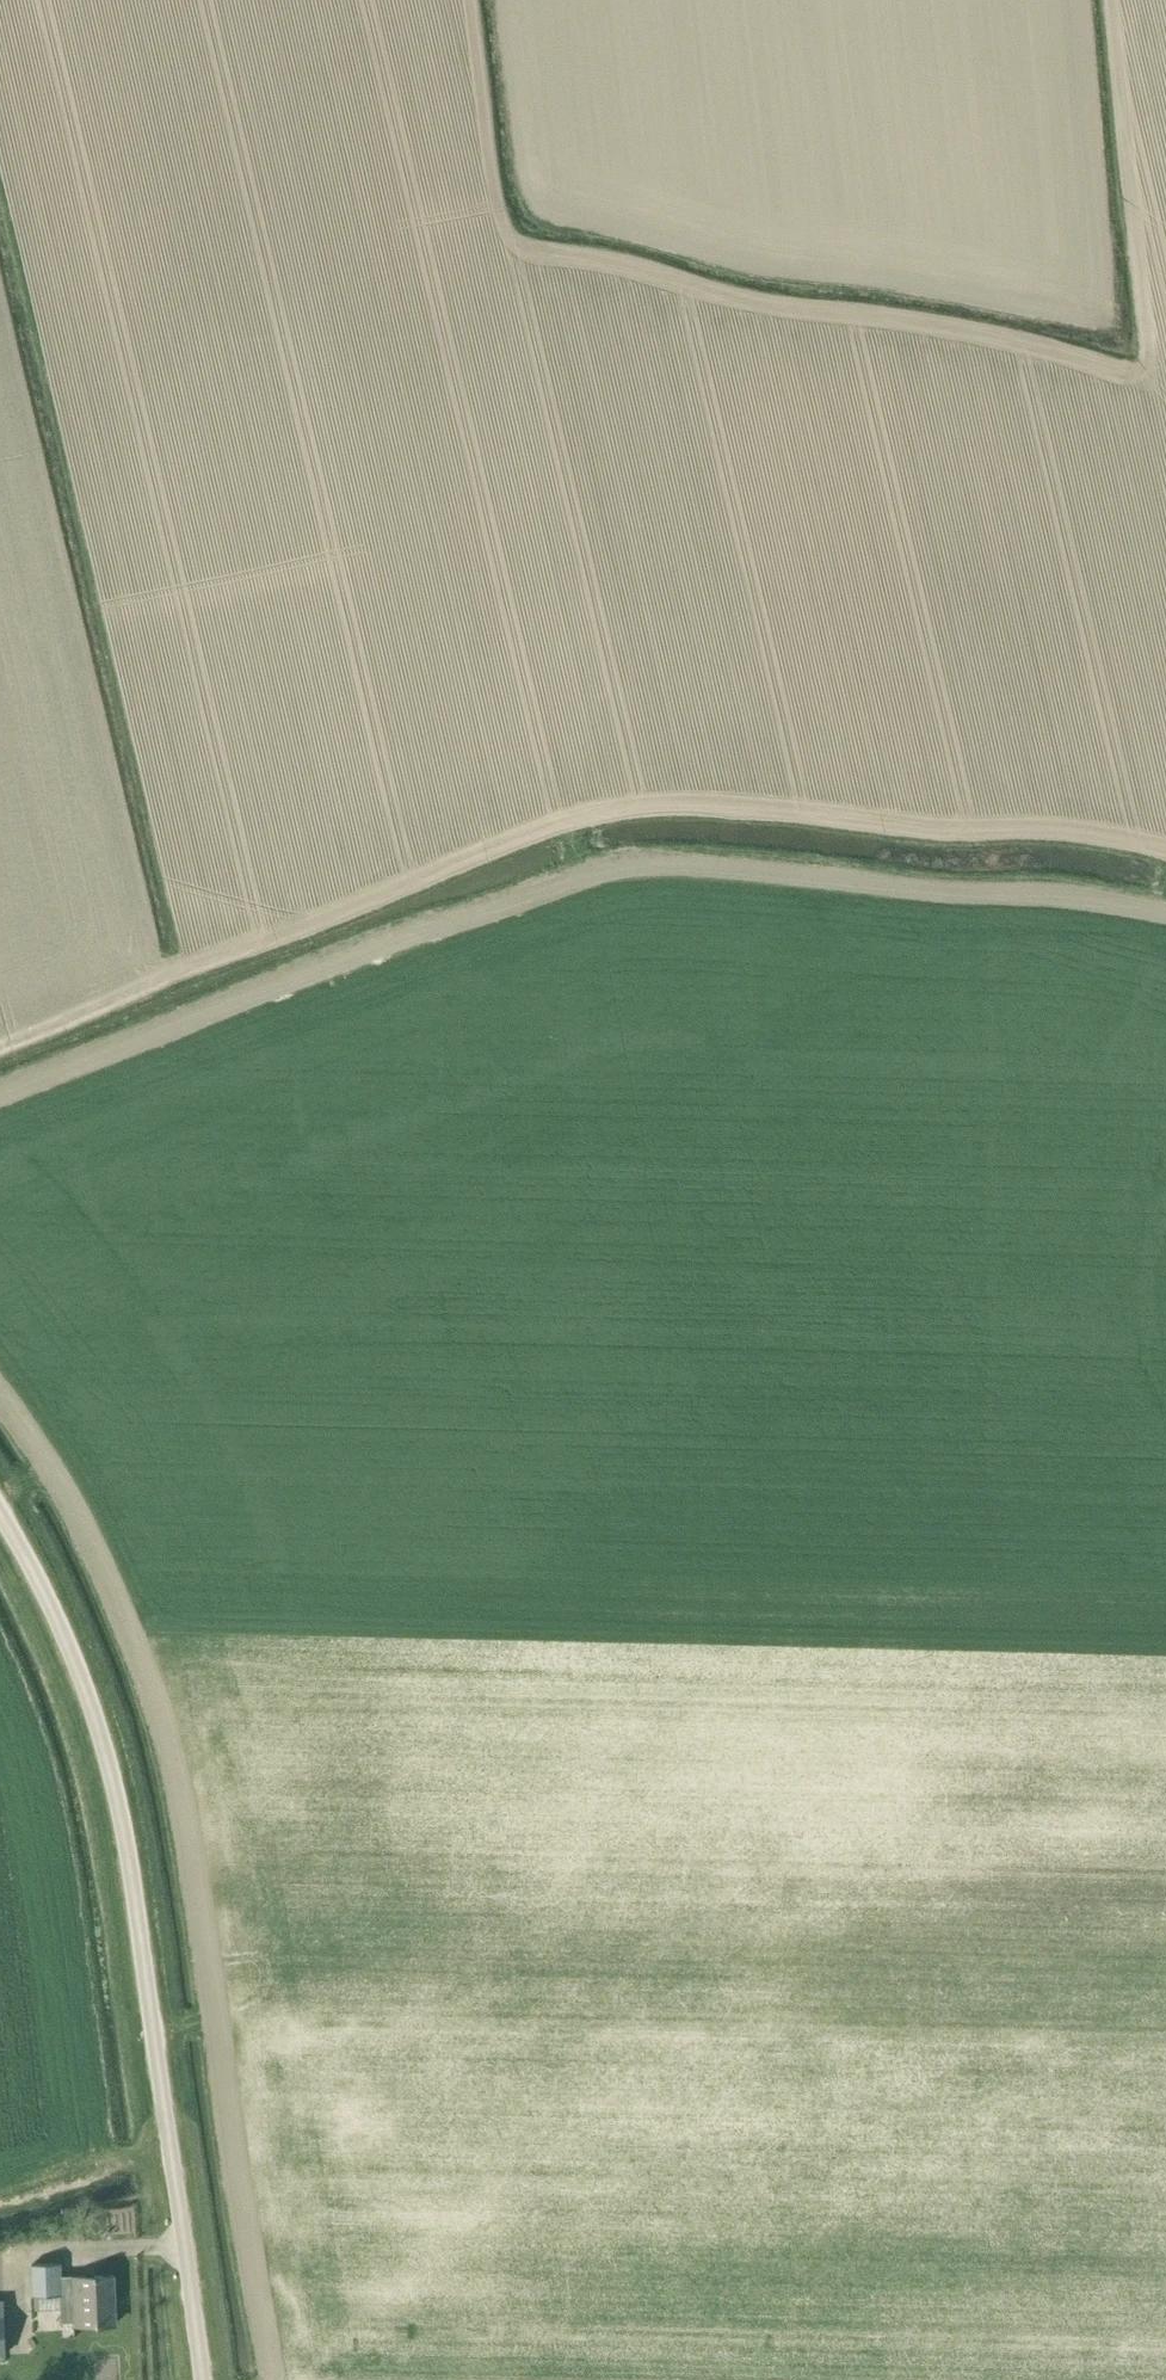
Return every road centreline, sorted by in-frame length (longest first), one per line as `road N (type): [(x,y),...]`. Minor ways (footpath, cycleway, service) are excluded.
road 1 (unclassified): [(203,2379),(109,1779),(69,1654),(0,1514)]

